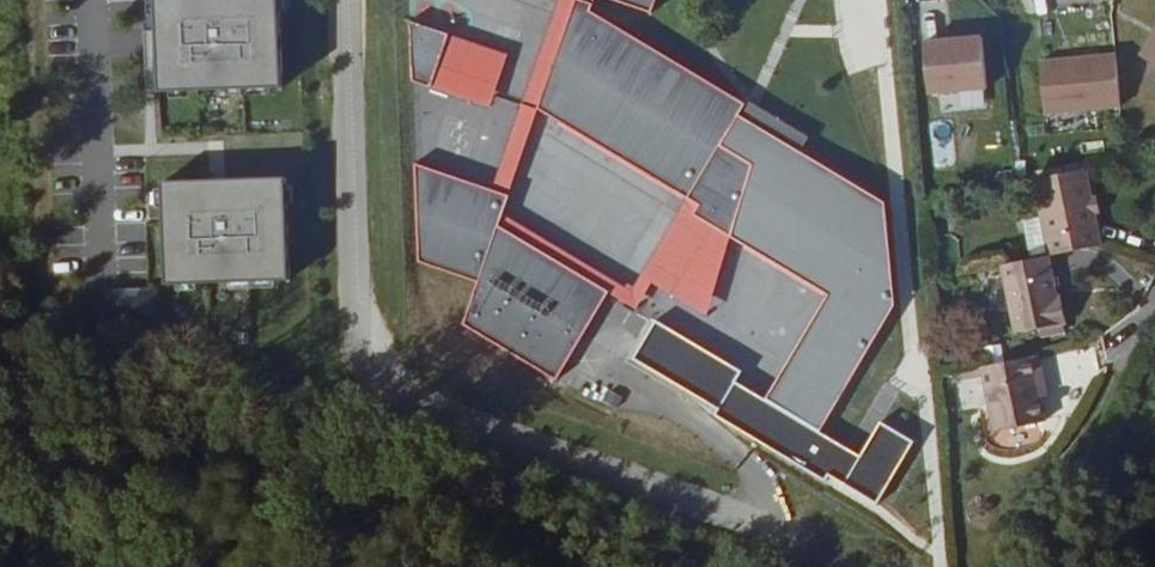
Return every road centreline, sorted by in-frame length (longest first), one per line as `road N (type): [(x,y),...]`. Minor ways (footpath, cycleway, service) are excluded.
road 1 (residential): [(348,0),(365,371),(400,397),(766,527)]
road 2 (track): [(897,0),(947,566)]

